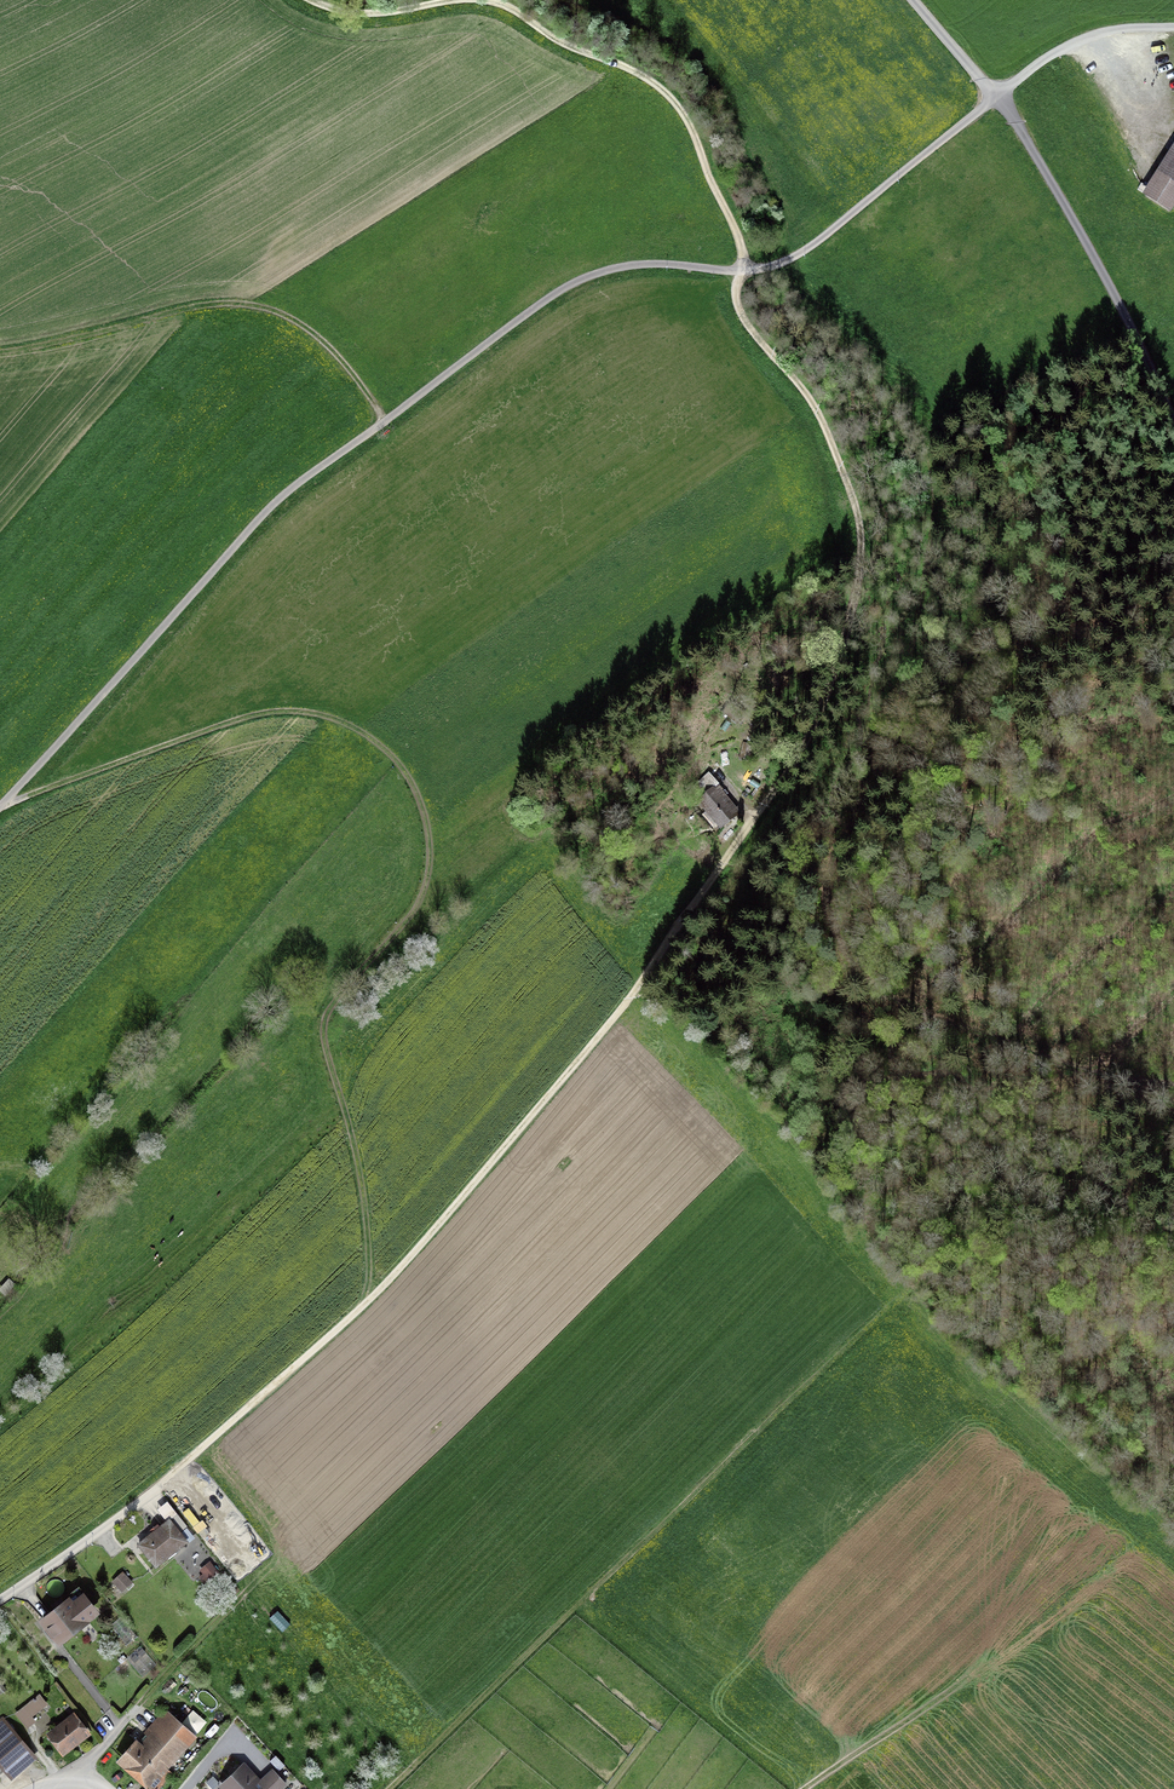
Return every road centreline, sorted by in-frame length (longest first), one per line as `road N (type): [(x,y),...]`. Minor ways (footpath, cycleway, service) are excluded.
road 1 (track): [(10,1593),(163,1481),(398,1267),(557,1089),(672,939),(808,731),(833,674),(860,563),(855,514),(813,404),(738,309),(740,245),(693,133),(644,78),(472,0)]
road 2 (unclassified): [(1173,27),(1121,27),(1054,53),(812,245),(775,266),(629,265),(558,291),(274,503),(0,806)]
road 3 (track): [(775,266),(927,436),(930,503),(908,662),(841,855),(848,934),(871,969),(922,1011),(1050,1059),(1173,1087)]
road 4 (track): [(361,1304),(360,1183),(321,1026),(338,986),(398,924),(425,880),(430,836),(408,768),(374,736),(341,721),(278,711),(3,803)]
road 5 (track): [(388,1788),(884,1316)]
road 6 (track): [(1173,389),(1092,239),(995,96),(913,0)]
road 7 (track): [(0,357),(191,313),(269,309),(330,347),(384,422)]
road 8 (track): [(813,1788),(1028,1644)]
road 9 (track): [(468,0),(353,16),(310,0)]

